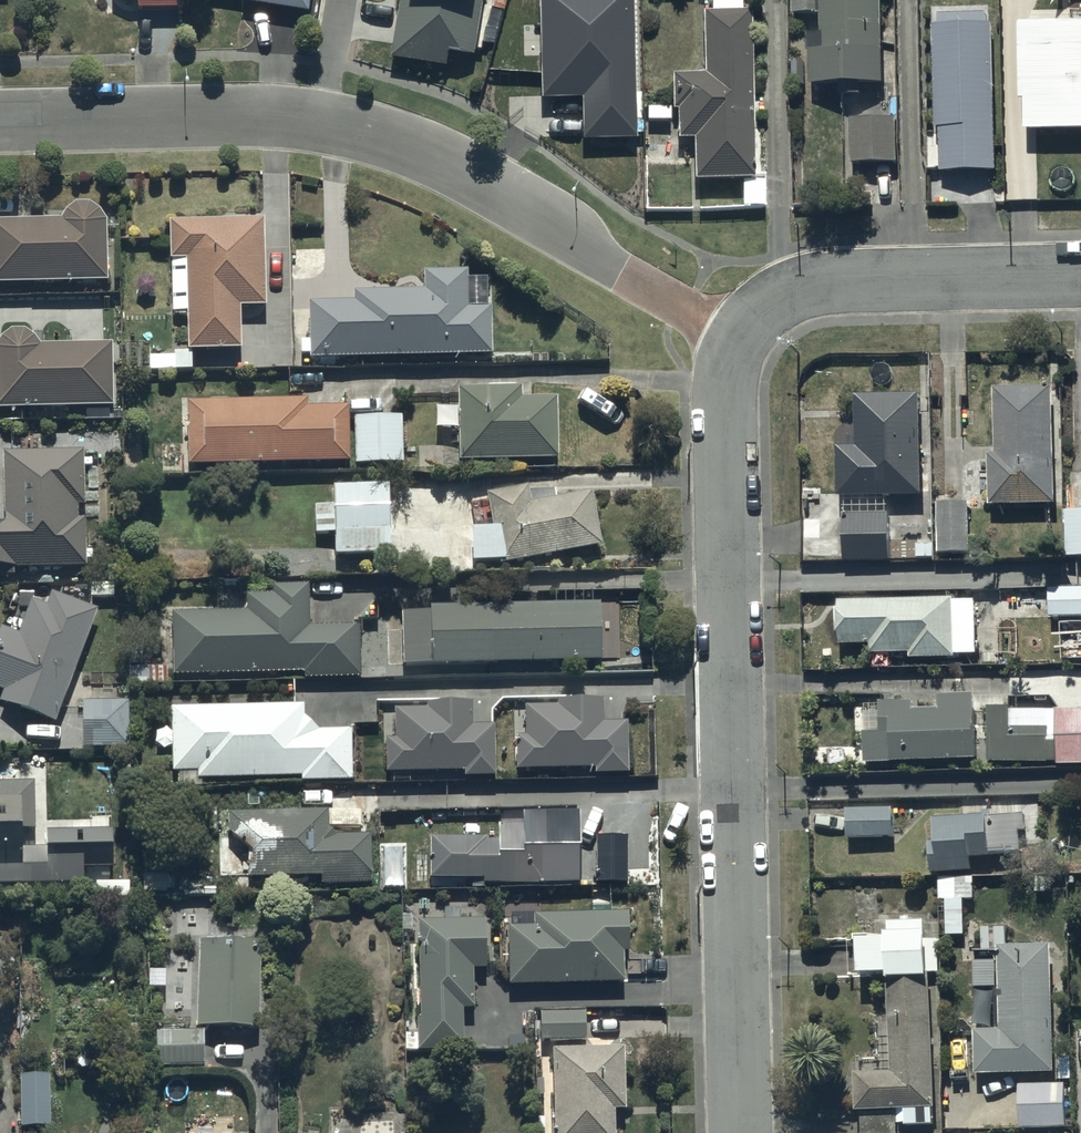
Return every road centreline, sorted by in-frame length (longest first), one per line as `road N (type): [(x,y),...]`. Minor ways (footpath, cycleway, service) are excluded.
road 1 (residential): [(734,347),(438,154),(383,132),(326,117),(0,126)]
road 2 (residential): [(742,1132),(727,380),(734,347)]
road 3 (residential): [(734,347),(767,304),(819,281),(1080,272)]

